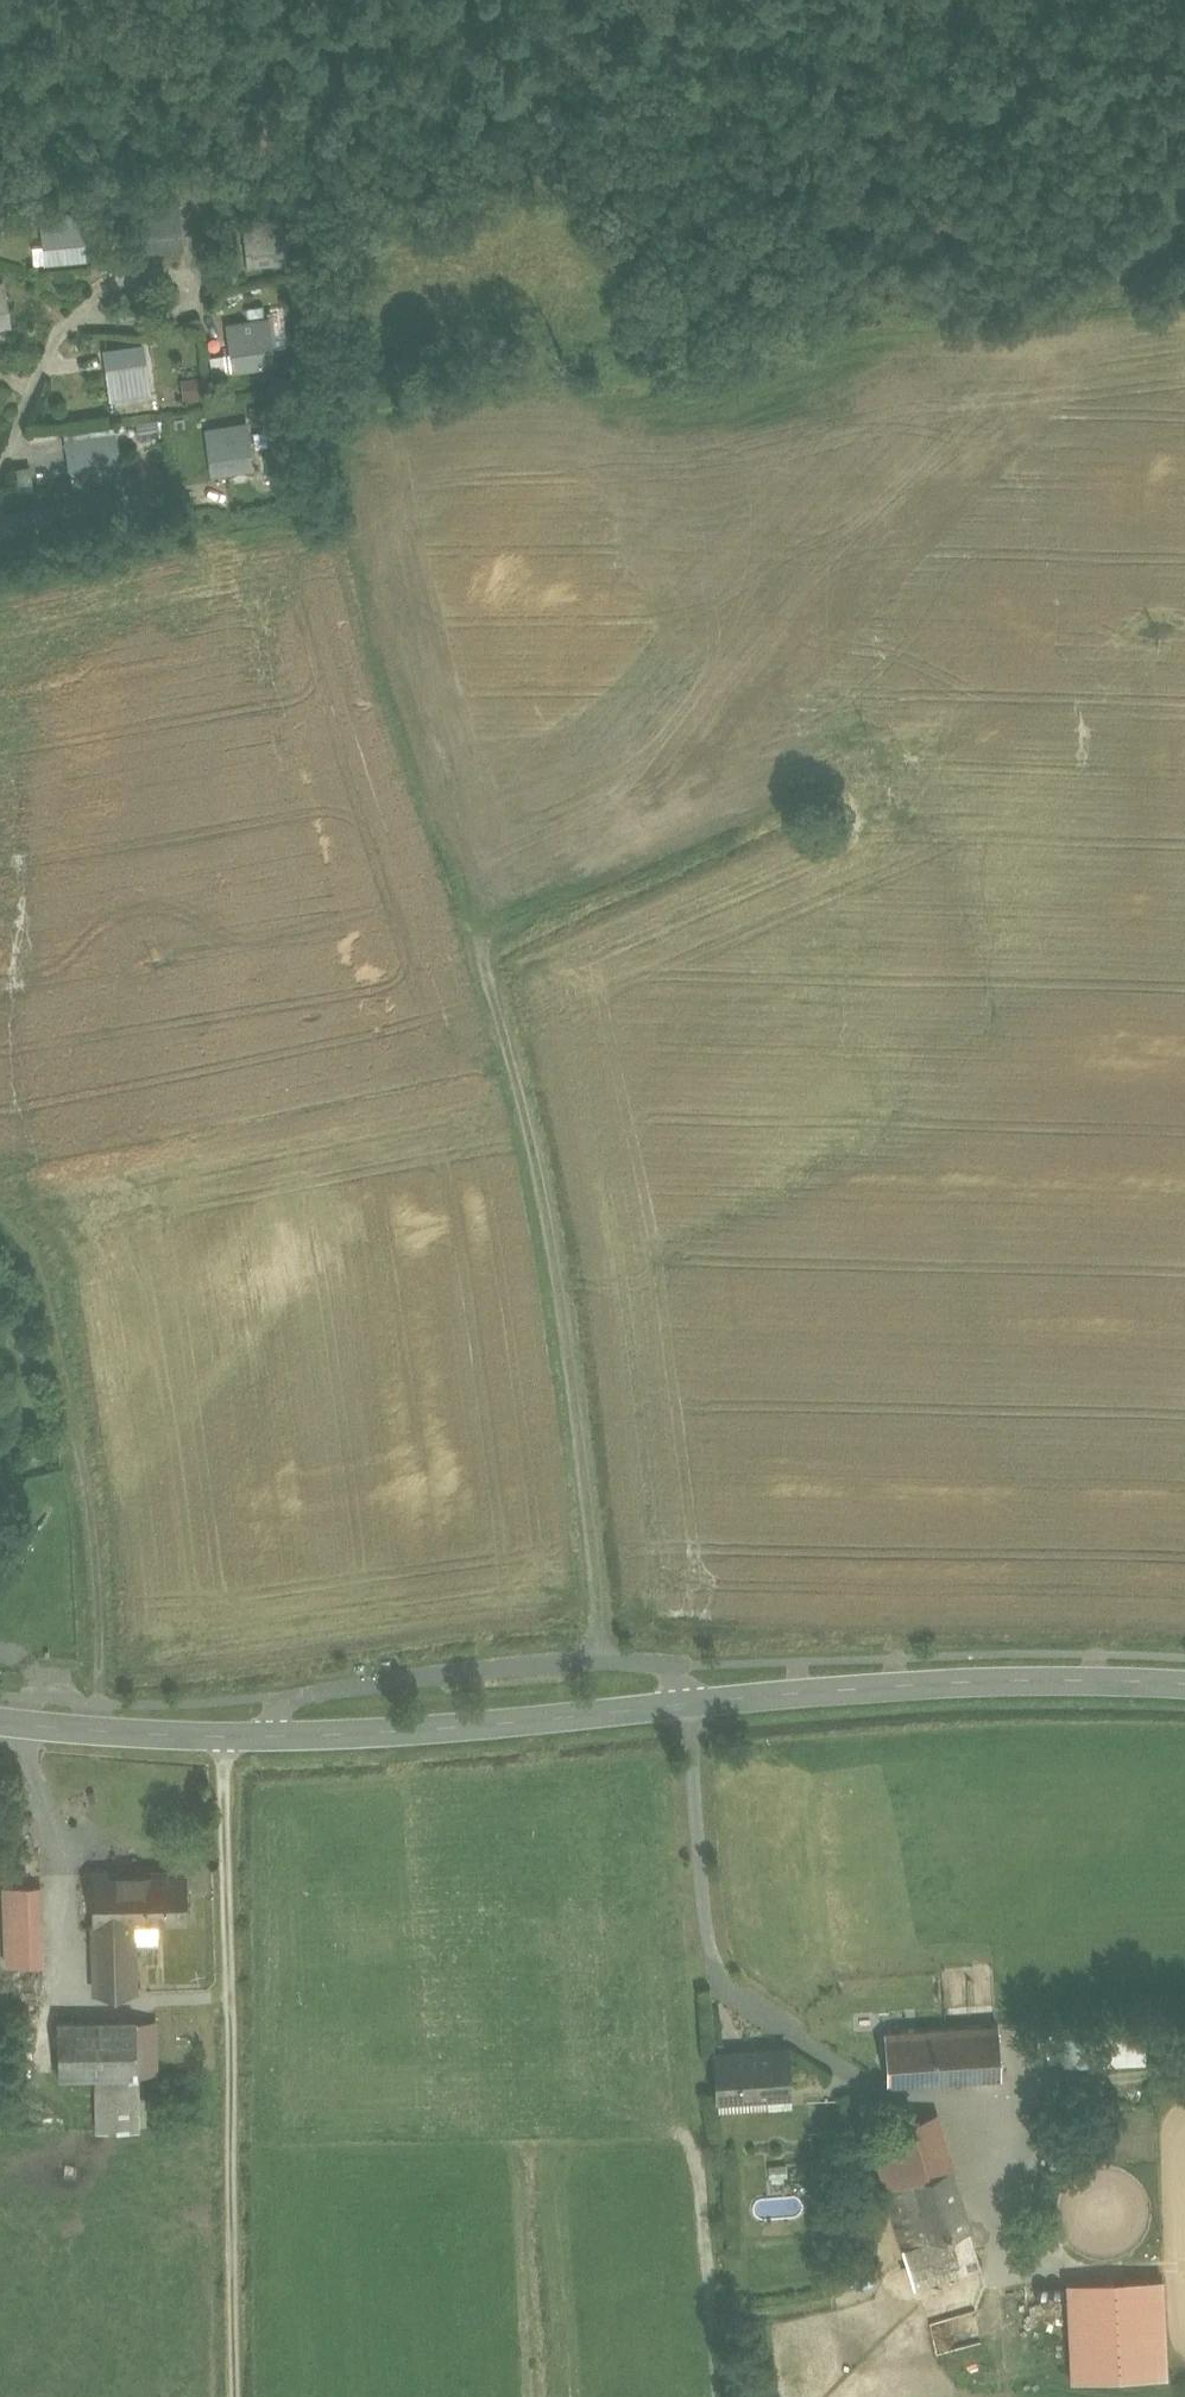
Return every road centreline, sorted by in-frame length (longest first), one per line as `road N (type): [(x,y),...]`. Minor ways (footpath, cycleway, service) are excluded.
road 1 (tertiary): [(0,1721),(267,1736),(478,1727),(954,1680),(1184,1688)]
road 2 (track): [(240,2396),(237,1992),(223,1737)]
road 3 (track): [(101,1729),(104,1583),(81,1437)]
road 4 (residential): [(0,464),(67,314),(138,288)]

